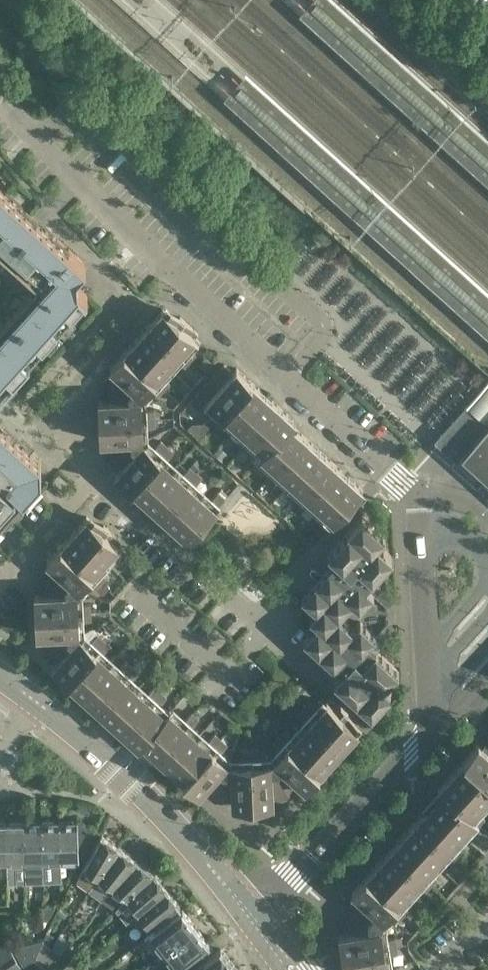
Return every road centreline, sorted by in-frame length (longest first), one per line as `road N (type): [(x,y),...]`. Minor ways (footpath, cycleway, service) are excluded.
road 1 (residential): [(417,499),(175,276),(0,101)]
road 2 (residential): [(0,593),(96,484),(256,624)]
road 3 (secondary): [(254,922),(174,824),(37,703)]
road 4 (residential): [(412,751),(431,707),(417,499)]
road 5 (residential): [(254,922),(412,751)]

